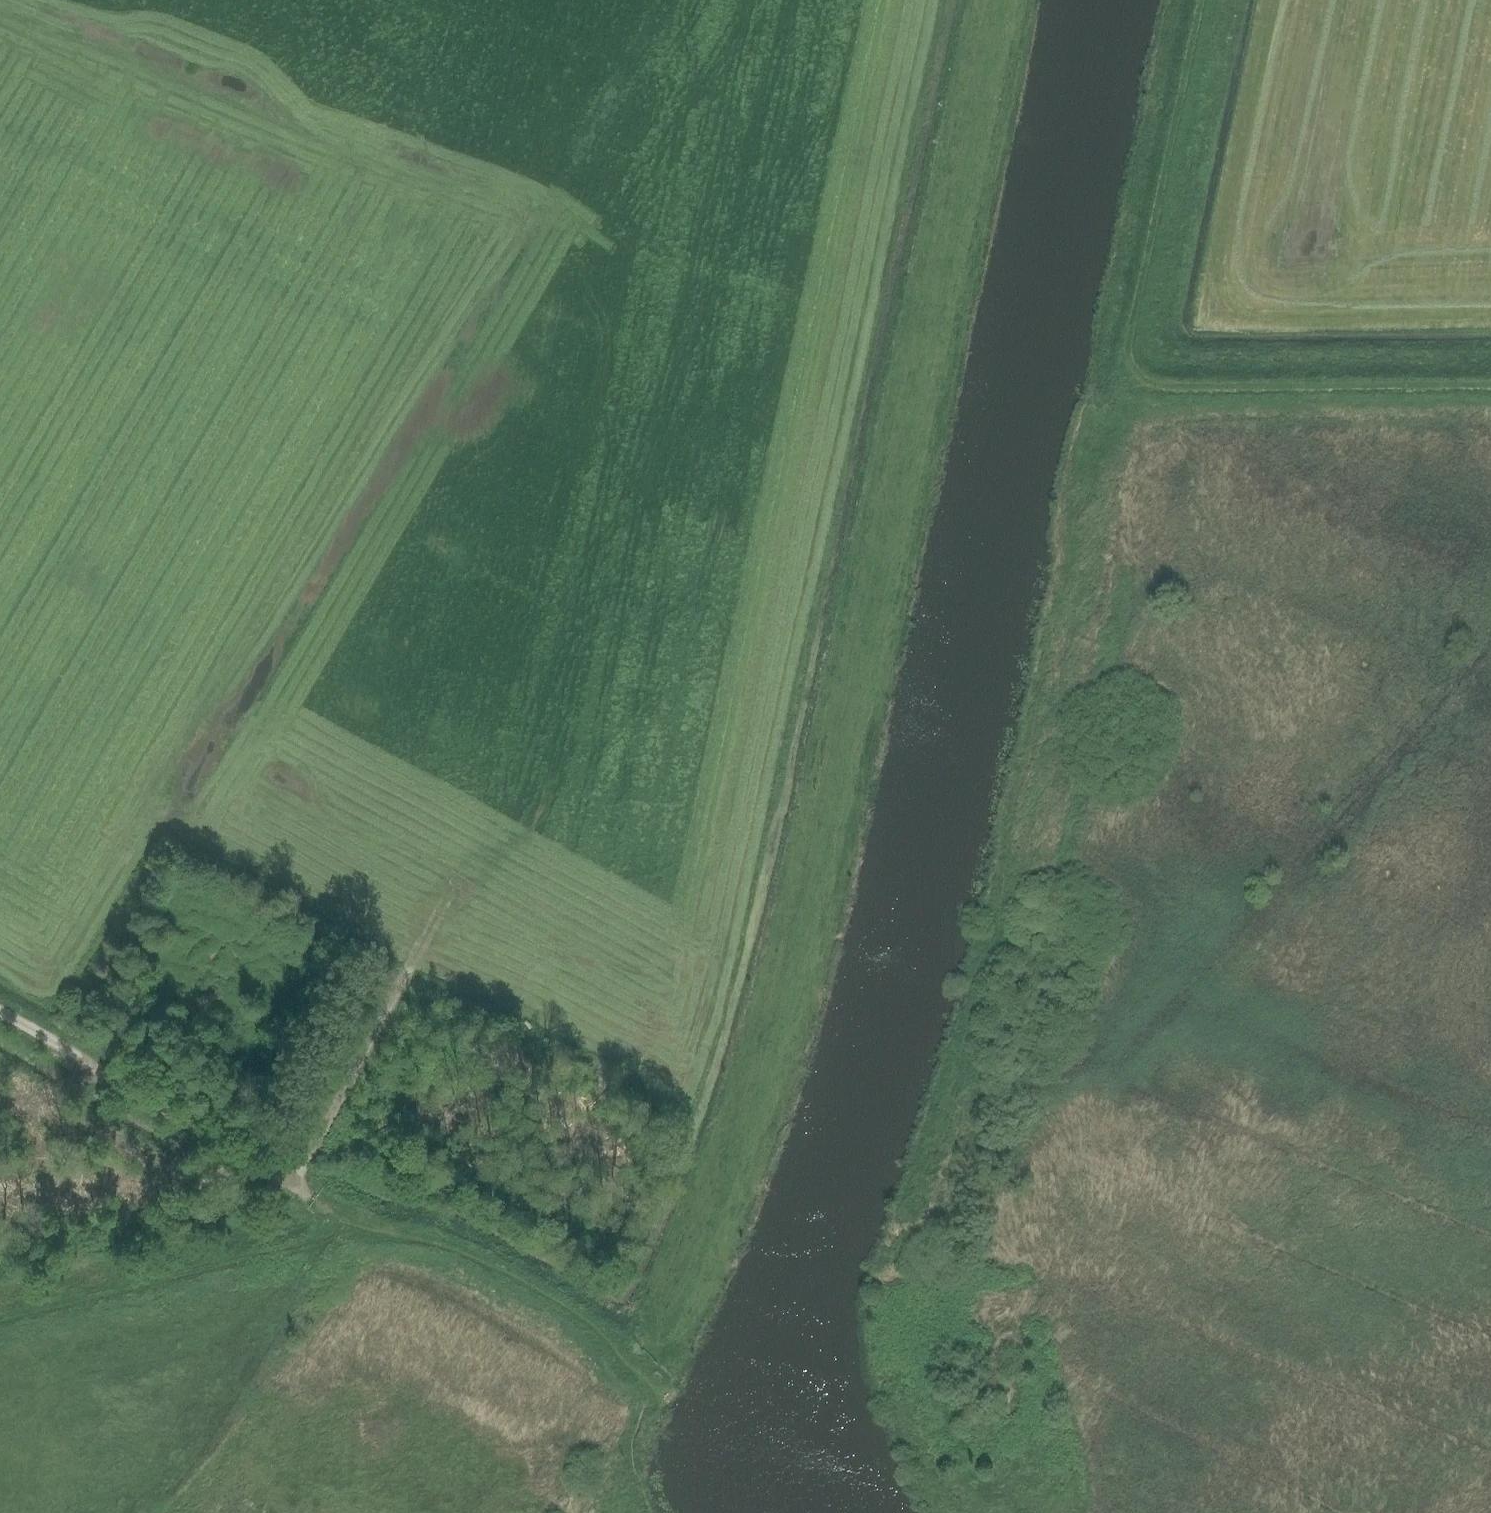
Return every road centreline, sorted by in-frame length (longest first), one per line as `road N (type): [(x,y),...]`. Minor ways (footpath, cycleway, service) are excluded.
road 1 (track): [(1004,0),(777,1052),(719,1212),(646,1369),(561,1310),(420,1239),(353,1226)]
road 2 (unclassified): [(317,1202),(0,1019)]

